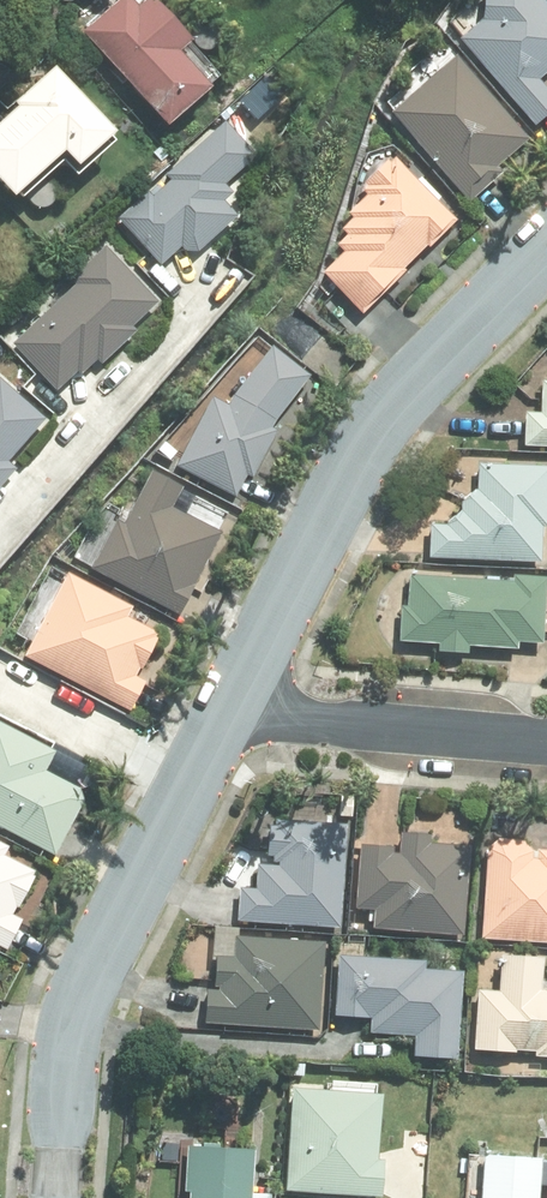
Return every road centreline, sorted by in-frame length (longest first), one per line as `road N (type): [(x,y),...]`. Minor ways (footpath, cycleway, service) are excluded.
road 1 (residential): [(546,257),(424,372),(358,453),(229,710)]
road 2 (residential): [(191,784),(86,993),(72,1052),(58,1197)]
road 3 (residential): [(0,529),(224,275)]
road 4 (residential): [(546,742),(229,710)]
road 5 (residential): [(191,784),(0,682)]

